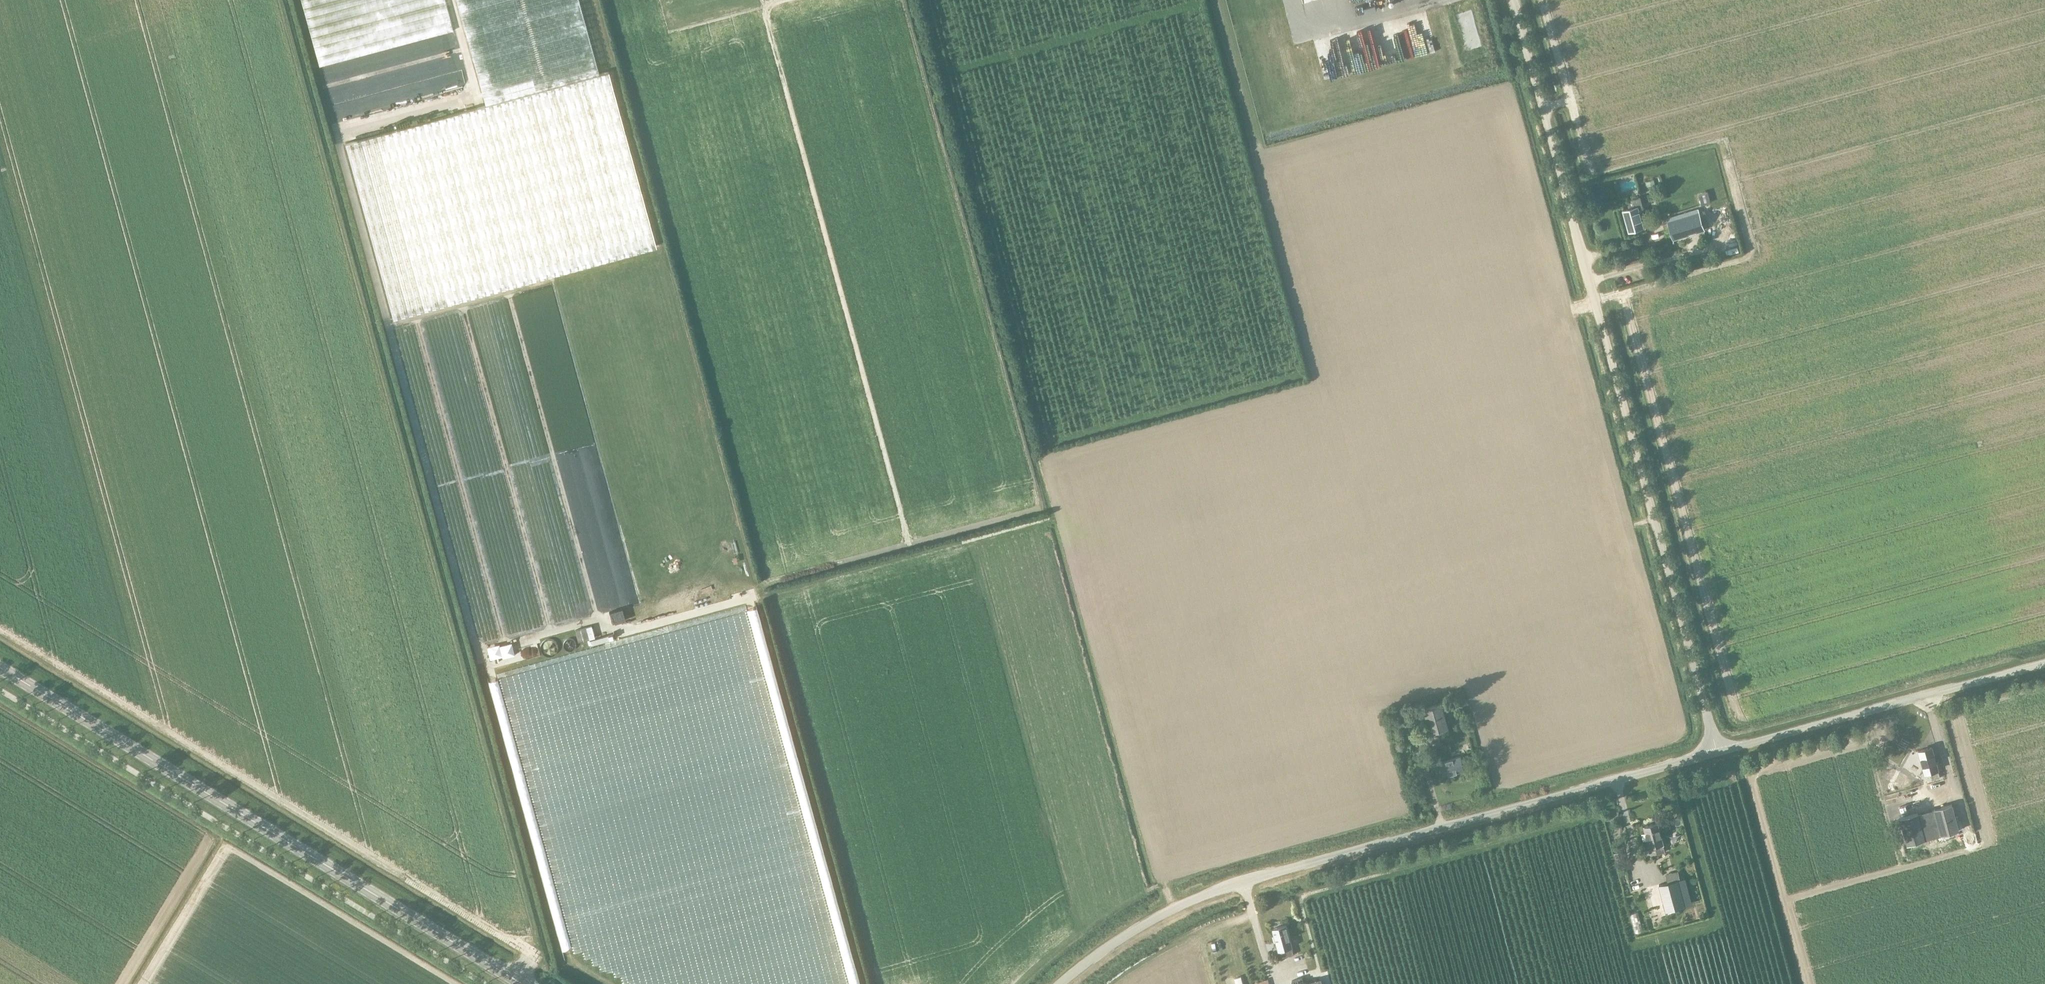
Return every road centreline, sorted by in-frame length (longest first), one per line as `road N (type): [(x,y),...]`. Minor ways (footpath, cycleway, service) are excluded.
road 1 (unclassified): [(1512,0),(1717,752)]
road 2 (unclassified): [(1060,983),(1146,923),(1228,886),(1717,752)]
road 3 (primary): [(521,983),(0,668)]
road 4 (unclassified): [(1717,752),(2044,663)]

